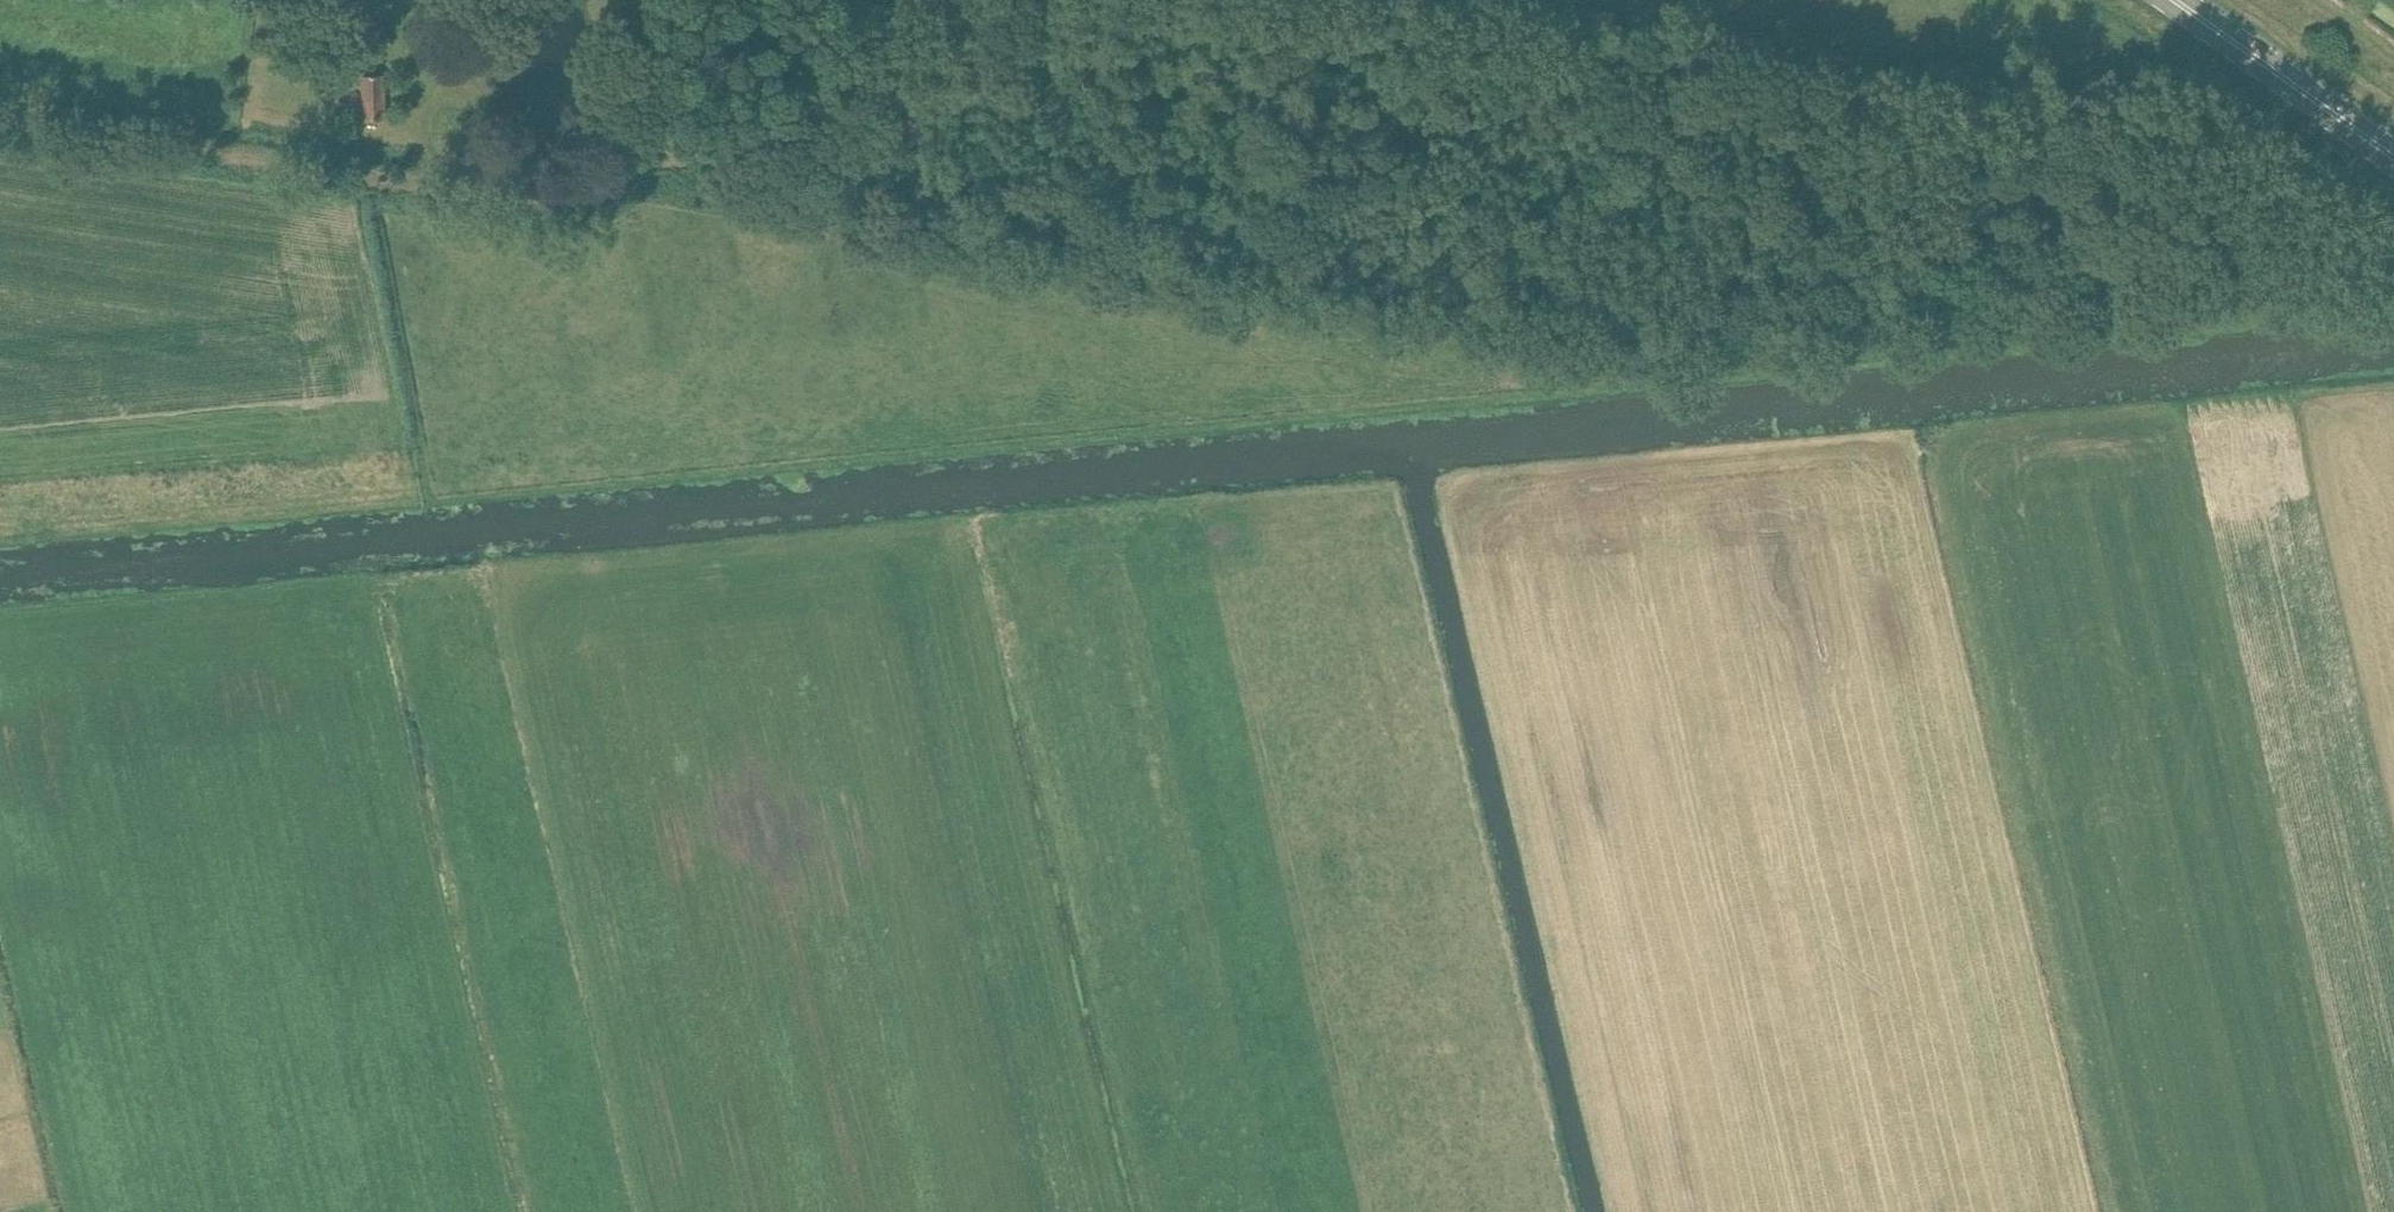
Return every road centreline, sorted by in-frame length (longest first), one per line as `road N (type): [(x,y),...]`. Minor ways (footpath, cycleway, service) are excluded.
road 1 (primary): [(2393,157),(2173,0)]

